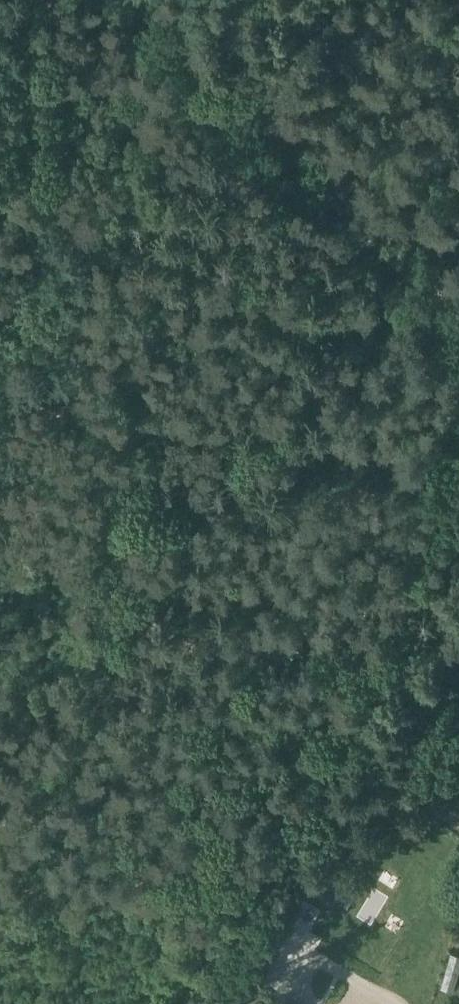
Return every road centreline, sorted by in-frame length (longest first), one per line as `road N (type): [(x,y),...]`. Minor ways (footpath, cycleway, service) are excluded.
road 1 (track): [(256,854),(458,460)]

